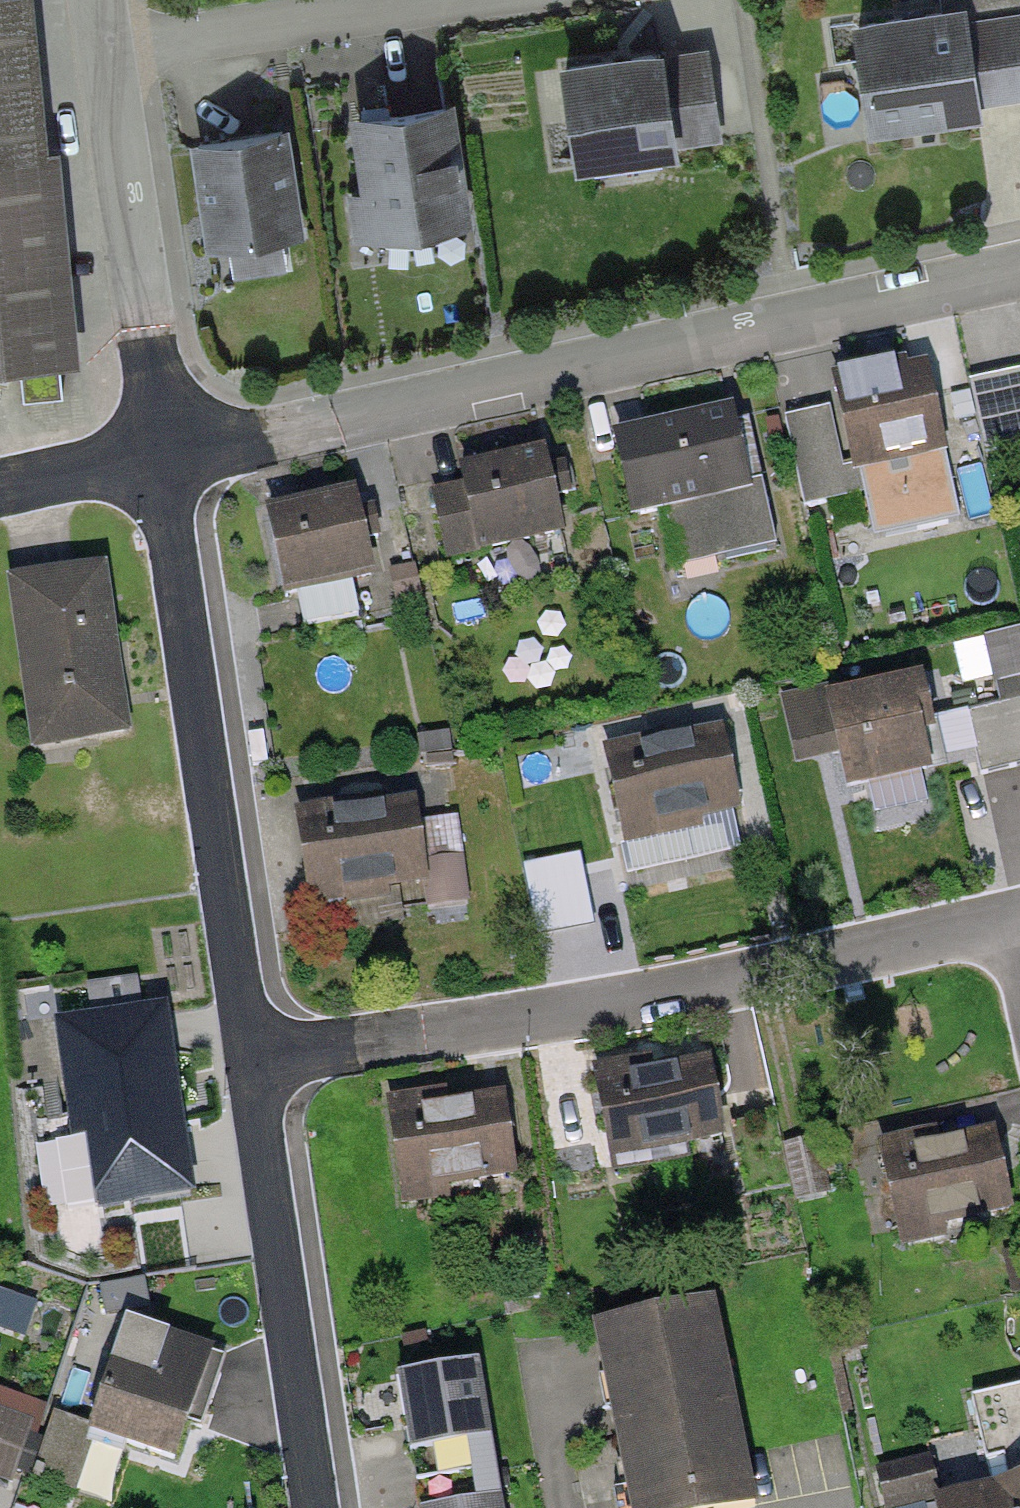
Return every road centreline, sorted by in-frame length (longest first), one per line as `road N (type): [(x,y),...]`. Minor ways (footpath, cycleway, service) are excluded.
road 1 (residential): [(163,457),(1019,270)]
road 2 (residential): [(255,1059),(602,1002),(1012,920)]
road 3 (residential): [(255,1059),(163,457)]
road 4 (residential): [(322,1507),(255,1059)]
road 5 (residential): [(163,457),(106,55)]
road 6 (residential): [(106,55),(456,0)]
road 7 (residential): [(0,489),(163,457)]

